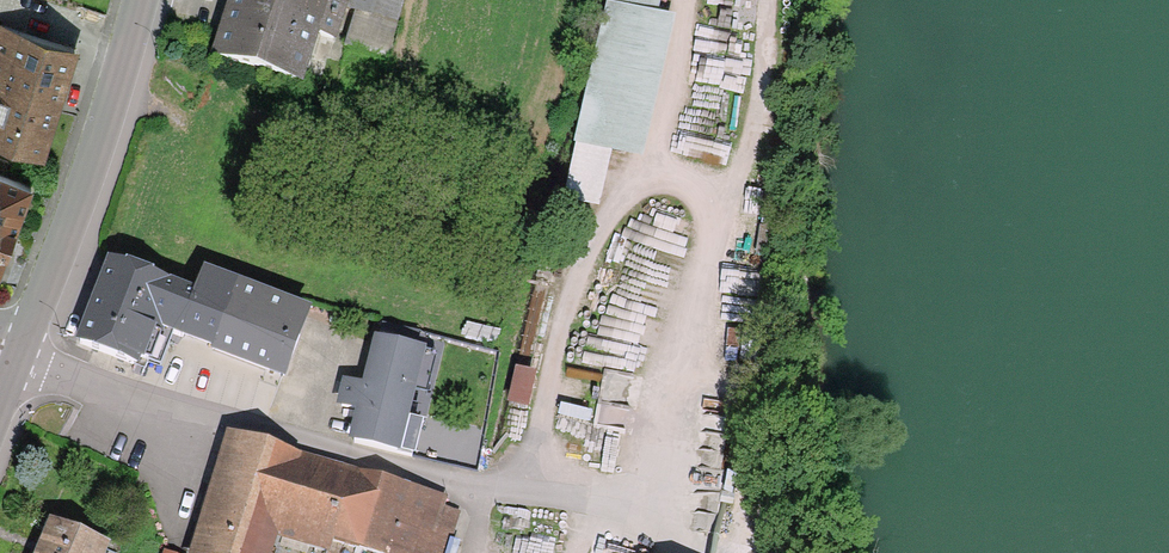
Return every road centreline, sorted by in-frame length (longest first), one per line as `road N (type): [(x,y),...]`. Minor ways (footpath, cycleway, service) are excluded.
road 1 (residential): [(21,348),(347,451),(541,498),(660,514)]
road 2 (secondary): [(143,0),(21,348)]

